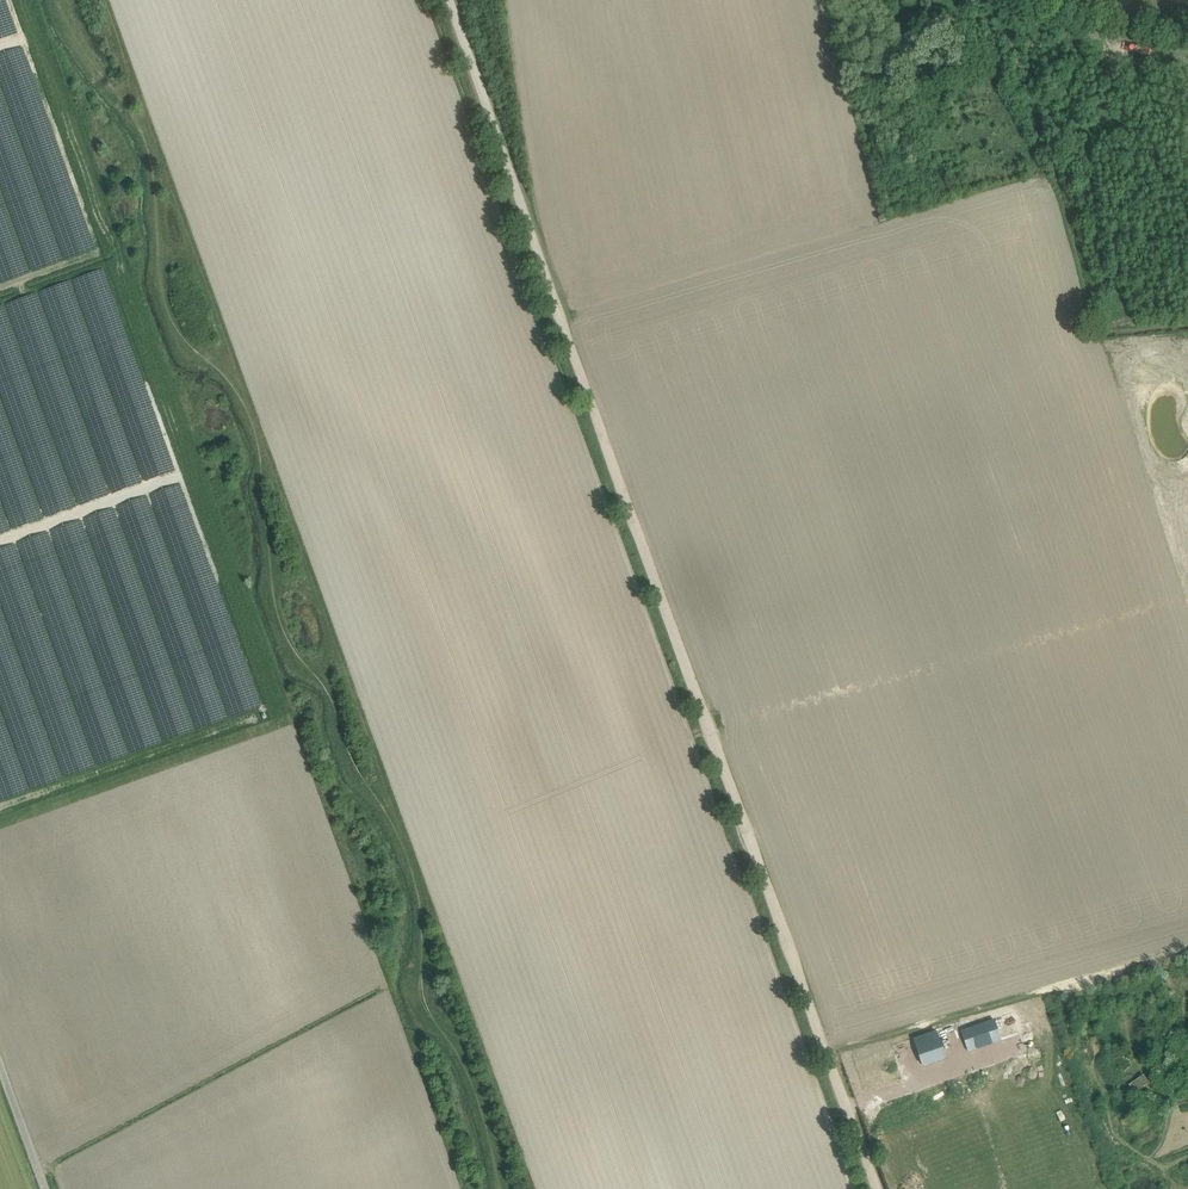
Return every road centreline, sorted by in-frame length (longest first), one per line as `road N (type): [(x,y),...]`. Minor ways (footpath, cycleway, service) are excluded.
road 1 (track): [(450,0),(877,1188)]
road 2 (track): [(1187,35),(1118,26),(1039,0)]
road 3 (track): [(46,1188),(0,1062)]

